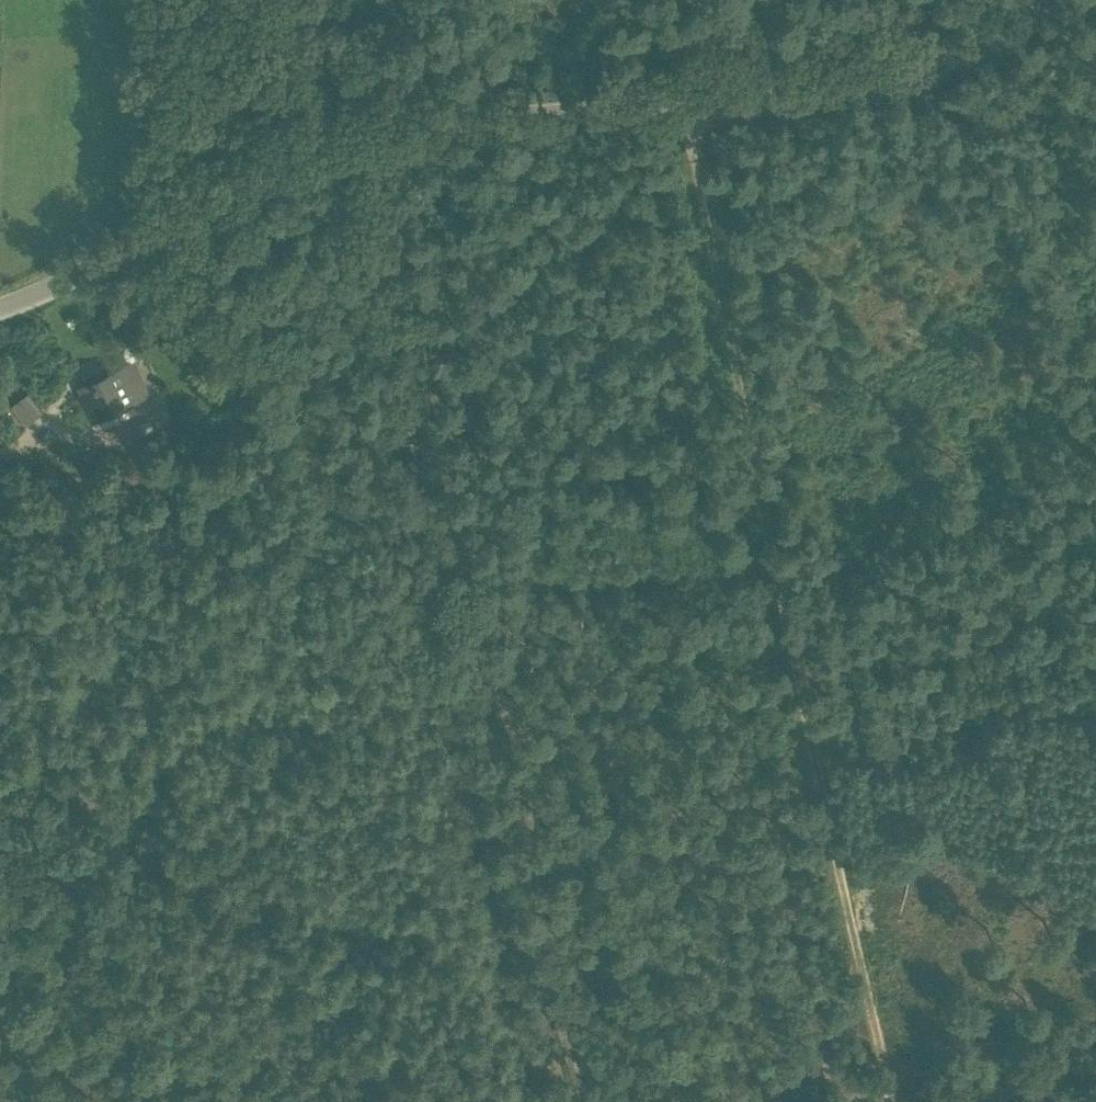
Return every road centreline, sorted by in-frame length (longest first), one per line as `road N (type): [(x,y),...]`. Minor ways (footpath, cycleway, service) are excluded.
road 1 (unclassified): [(1072,0),(958,56),(839,91),(684,110),(469,119),(364,136),(0,309)]
road 2 (track): [(878,1101),(735,415),(684,110)]
road 3 (track): [(0,754),(236,892),(446,1101)]
road 4 (track): [(1095,1075),(969,1101)]

